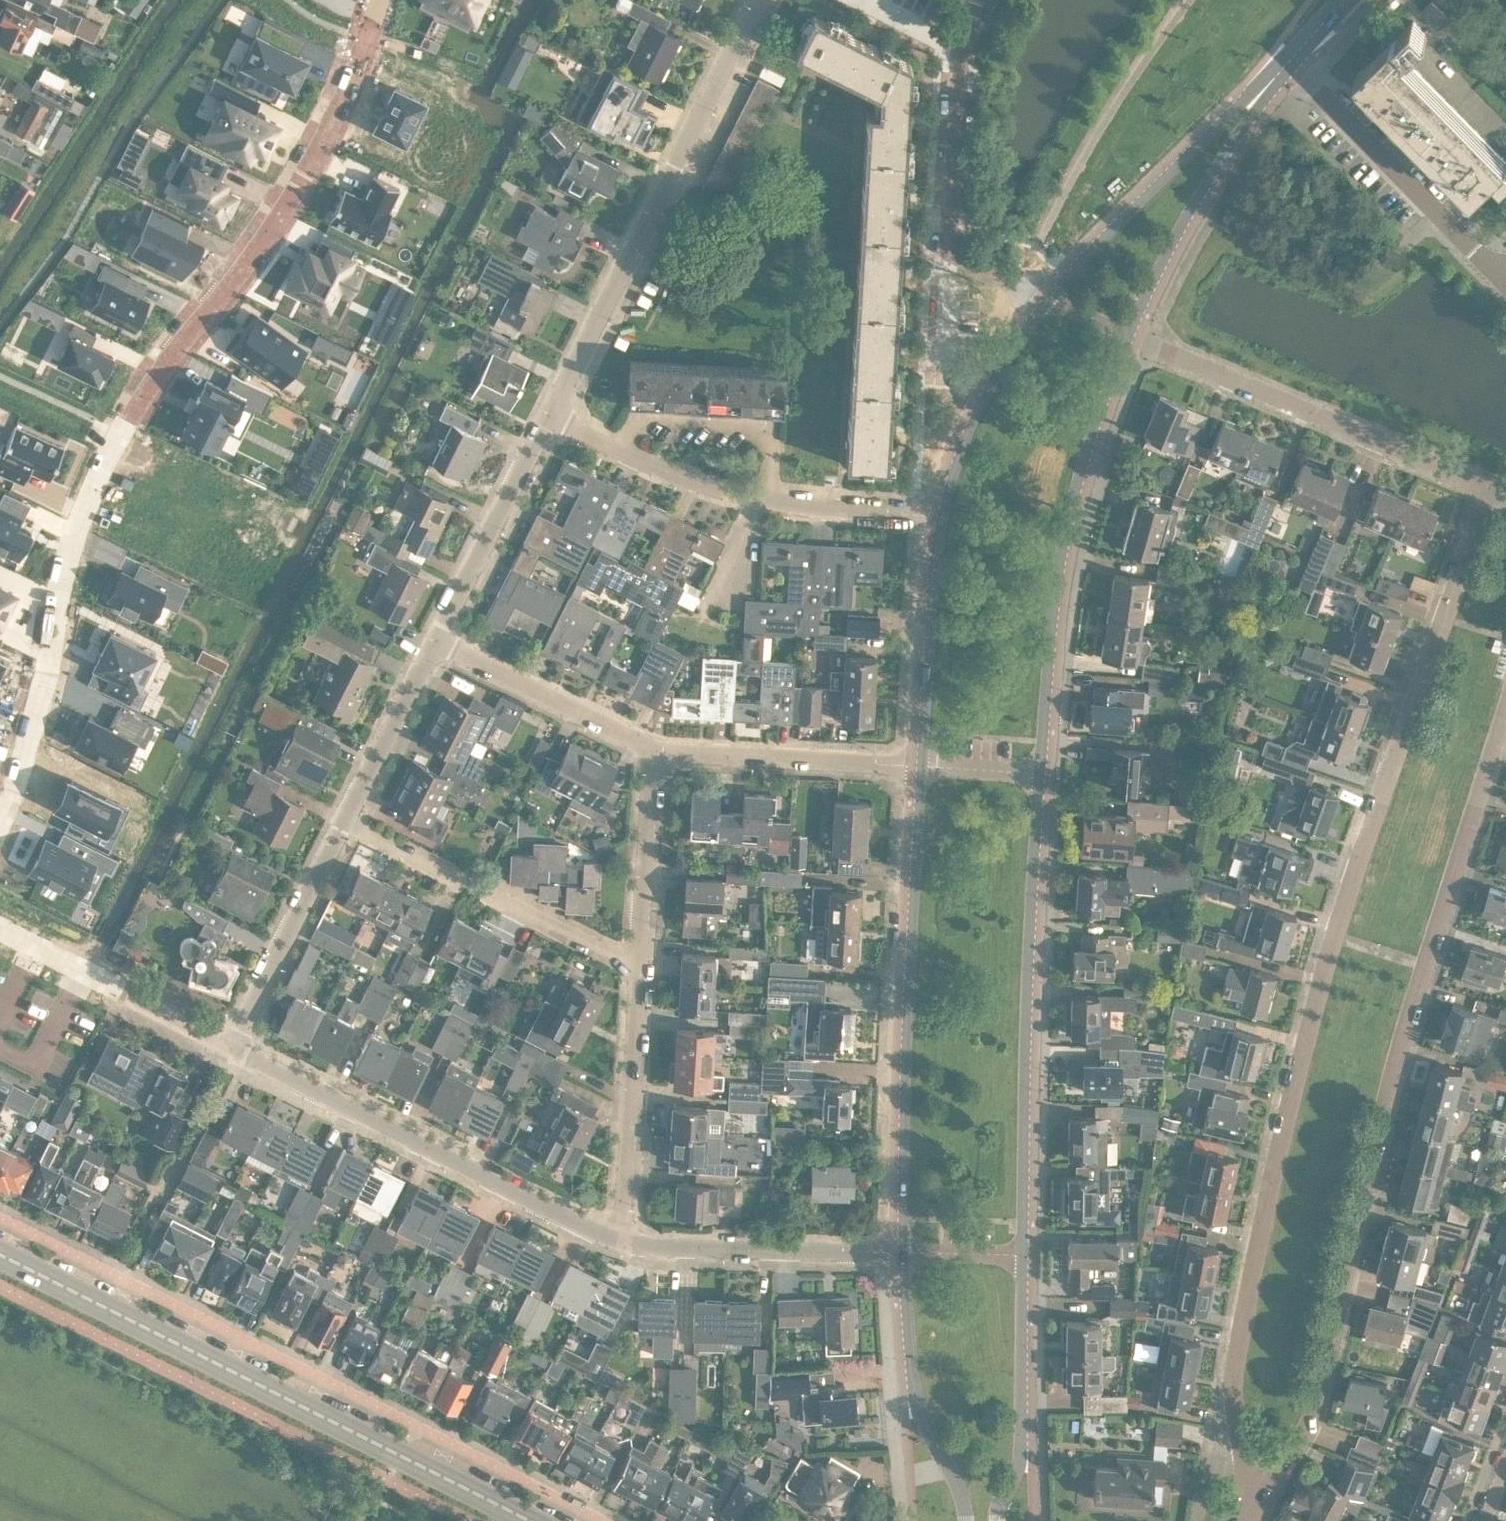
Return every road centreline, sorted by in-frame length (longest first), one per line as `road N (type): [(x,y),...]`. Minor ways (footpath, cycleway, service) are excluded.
road 1 (residential): [(1251,1491),(1237,1388),(1255,1268),(1331,971),(1484,499)]
road 2 (residential): [(377,0),(333,110),(260,237),(136,404),(103,465),(66,554),(38,698),(0,822)]
road 3 (residential): [(1251,1491),(1307,1430),(1401,1042),(1505,706)]
road 4 (secondary): [(520,1520),(0,1261)]
road 5 (secondary): [(914,763),(899,1254)]
road 6 (secondary): [(1028,1256),(1048,771)]
road 7 (residential): [(551,417),(761,0)]
road 8 (residential): [(230,1046),(632,1250)]
road 9 (secondary): [(1048,771),(1062,610),(1098,462),(1143,340)]
road 10 (residential): [(1484,499),(1445,474),(1143,340)]
road 11 (residential): [(343,820),(645,968)]
road 12 (residential): [(1501,278),(1291,60)]
road 13 (secondary): [(1255,100),(1127,215),(1051,299)]
road 14 (residential): [(632,1250),(645,968)]
road 15 (secondary): [(899,1254),(913,1397),(966,1520)]
road 16 (secondary): [(999,1520),(1002,1493),(1028,1451),(1028,1256)]
road 17 (residential): [(632,1250),(899,1254)]
road 18 (secondary): [(1143,340),(1255,100)]
road 19 (residential): [(0,928),(230,1046)]
road 20 (residential): [(914,763),(656,752)]
road 21 (residential): [(230,1046),(343,820)]
road 22 (residential): [(436,639),(551,417)]
road 23 (secondary): [(1051,299),(955,455),(934,517)]
road 24 (residential): [(656,752),(436,639)]
road 25 (secondary): [(934,517),(914,763)]
road 26 (residential): [(772,501),(777,458),(726,421),(645,418),(616,446)]
road 27 (residential): [(645,968),(656,752)]
road 28 (residential): [(343,820),(436,639)]
road 29 (residential): [(952,249),(968,53)]
road 30 (residential): [(772,501),(721,491),(616,446)]
road 31 (residential): [(934,517),(772,501)]
road 32 (residential): [(1048,771),(914,763)]
road 33 (residential): [(899,1254),(1028,1256)]

